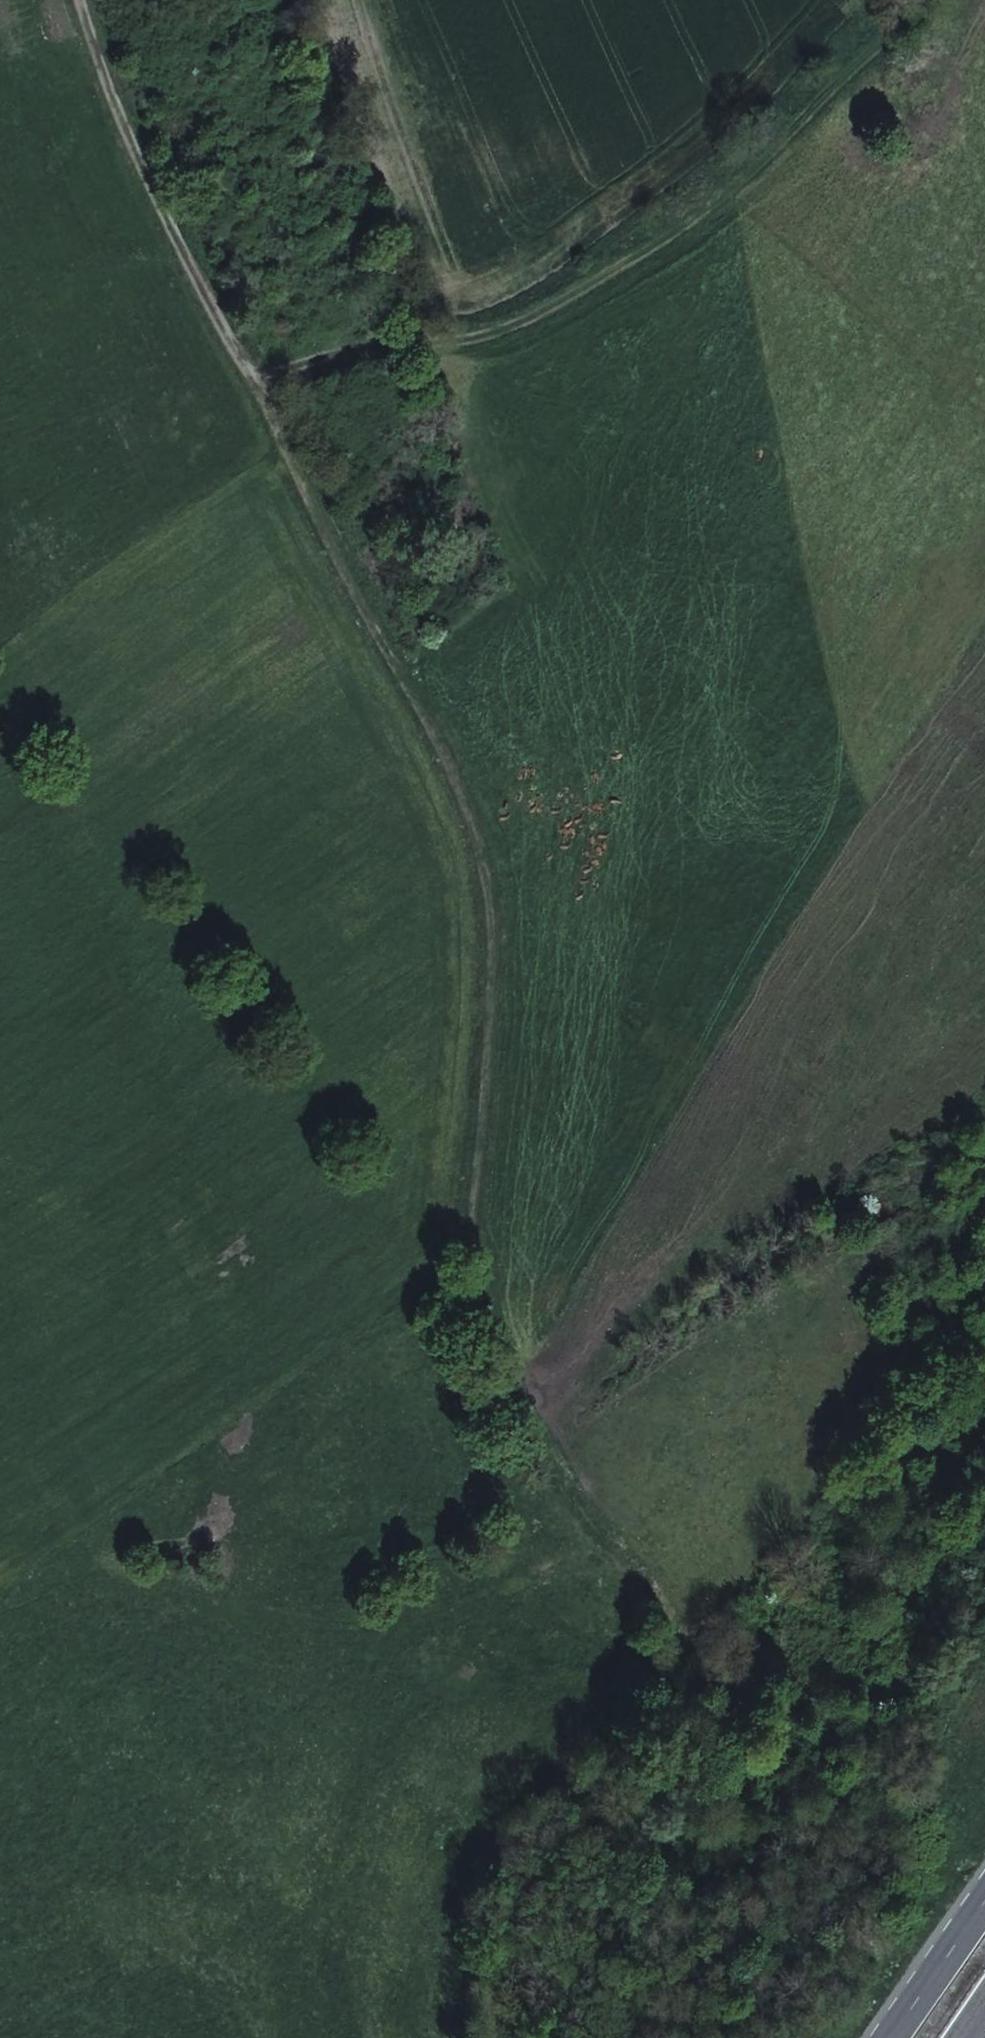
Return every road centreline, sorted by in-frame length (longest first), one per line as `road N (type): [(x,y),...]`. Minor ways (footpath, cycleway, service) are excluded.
road 1 (secondary): [(984,1894),(884,2037)]

